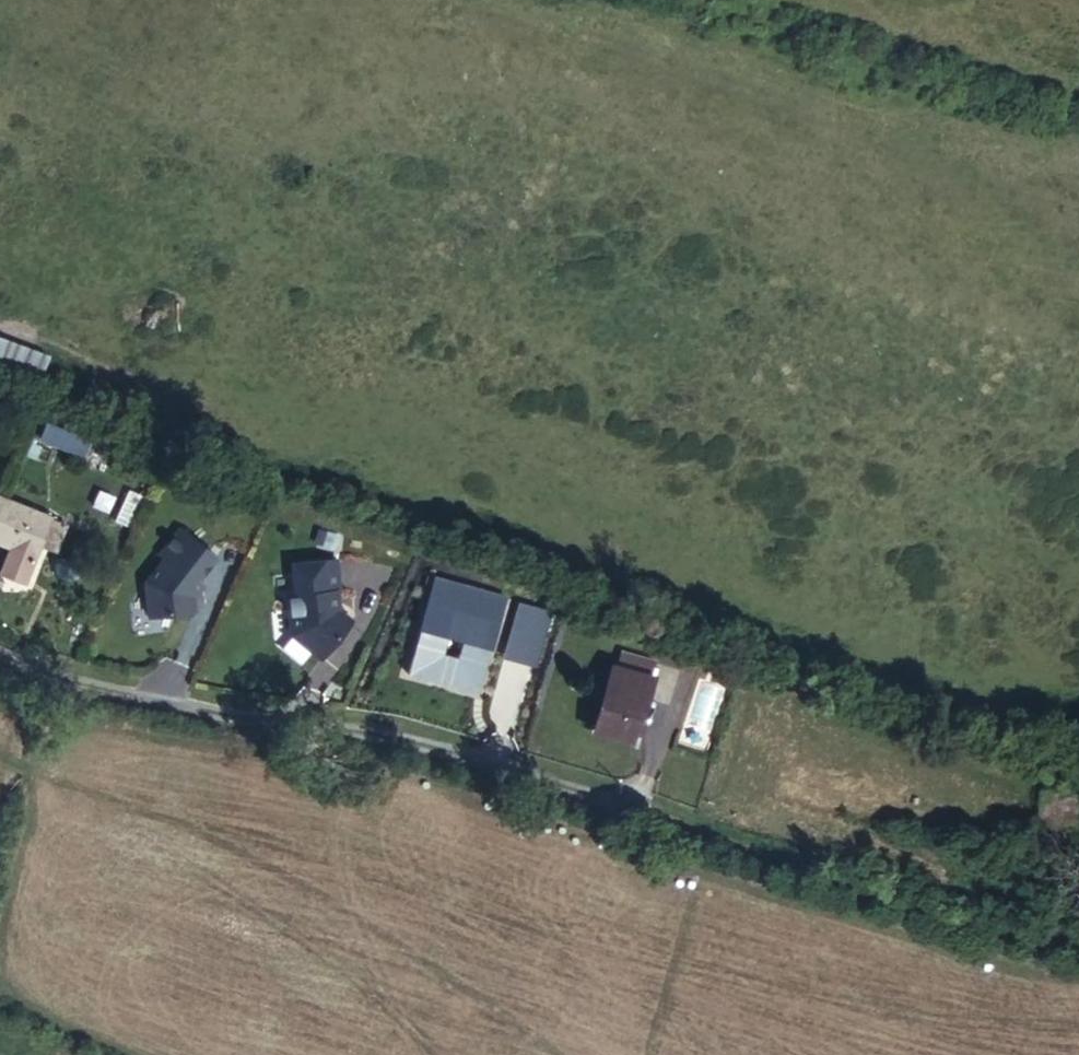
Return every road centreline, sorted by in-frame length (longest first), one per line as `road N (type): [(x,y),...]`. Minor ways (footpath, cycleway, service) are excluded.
road 1 (track): [(1078,940),(947,917),(569,787),(389,737),(153,702),(66,679)]

